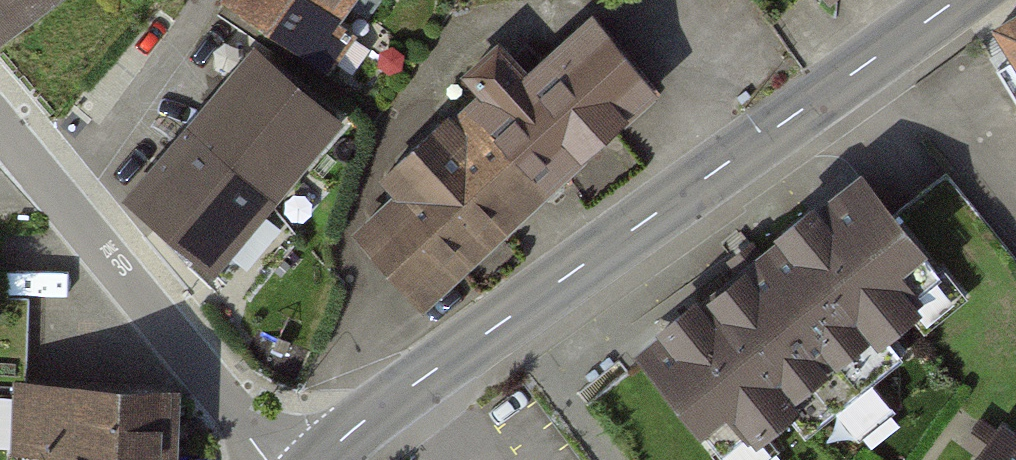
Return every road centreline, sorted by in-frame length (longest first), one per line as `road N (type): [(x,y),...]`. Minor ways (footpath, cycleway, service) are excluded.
road 1 (tertiary): [(322,459),(428,375),(956,0)]
road 2 (residential): [(62,198),(268,459)]
road 3 (residential): [(201,0),(62,198)]

